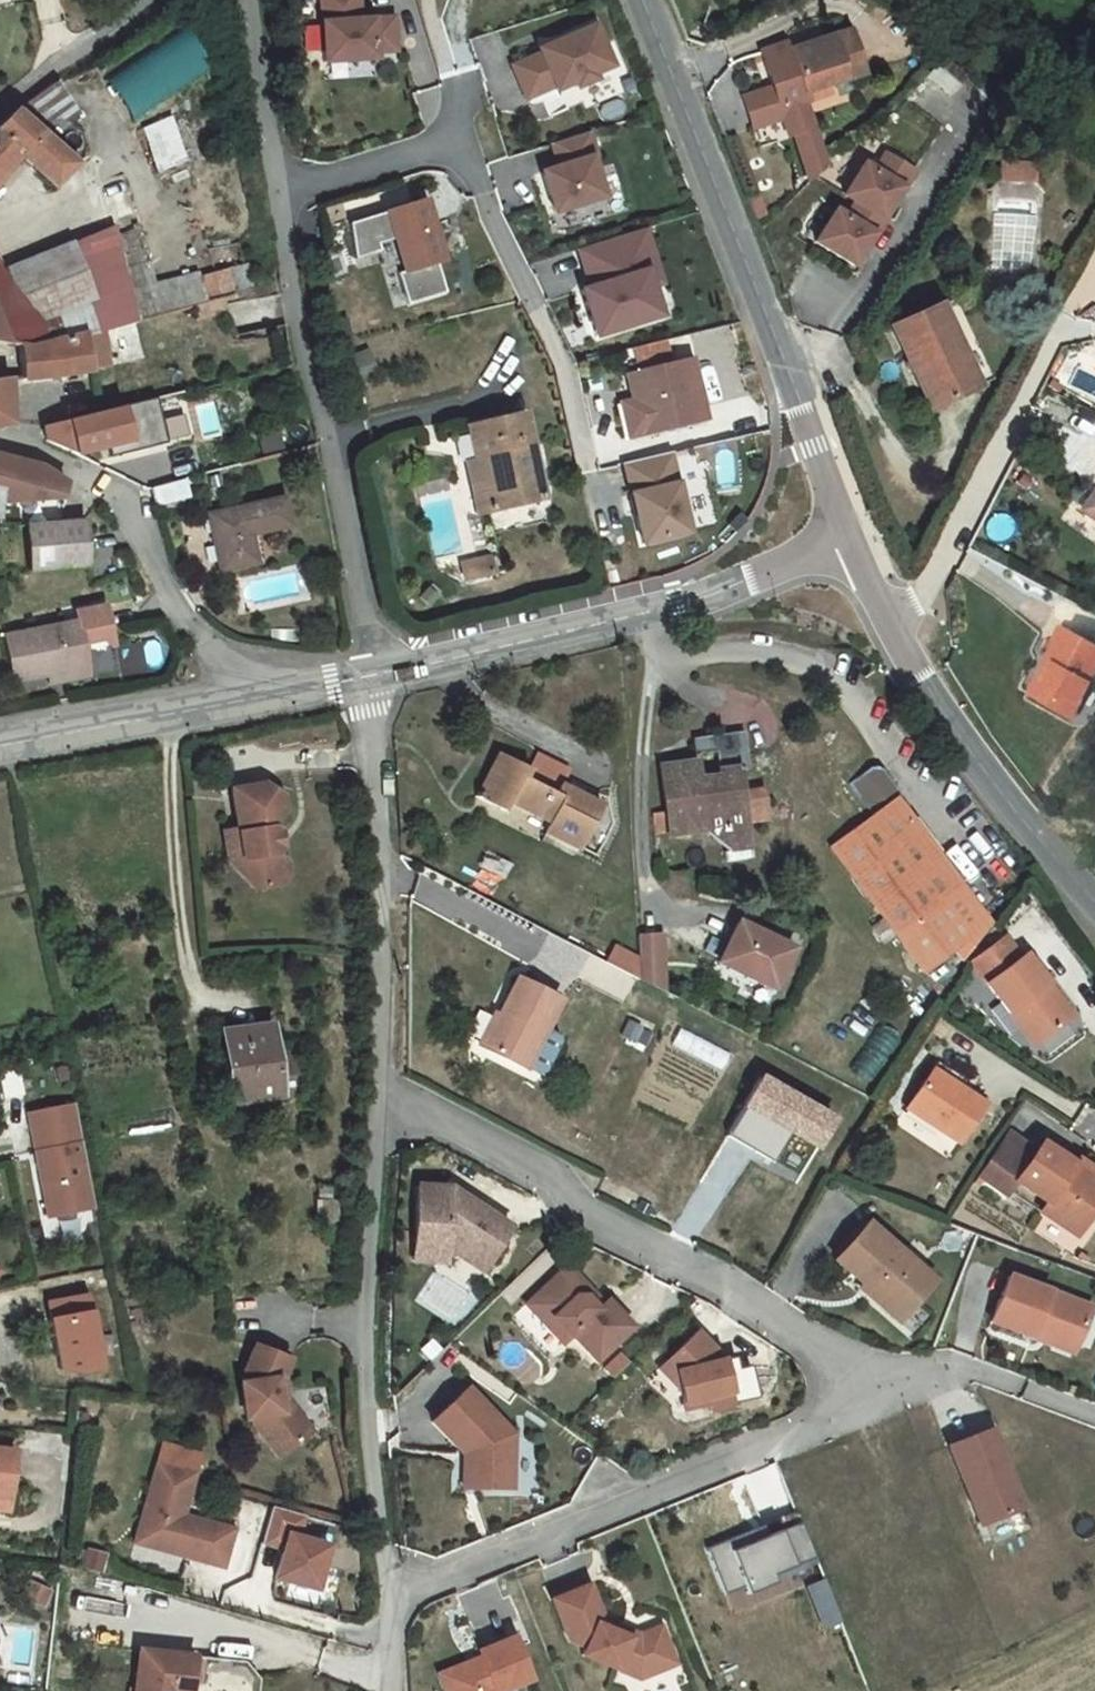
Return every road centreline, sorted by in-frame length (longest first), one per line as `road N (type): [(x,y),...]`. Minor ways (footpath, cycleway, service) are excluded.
road 1 (residential): [(388,1591),(418,1586),(852,1407),(834,1361),(725,1285),(589,1220),(550,1179),(423,1112),(377,1106)]
road 2 (primary): [(861,545),(641,0)]
road 3 (residential): [(277,190),(461,138),(567,370),(587,463)]
road 4 (residential): [(861,545),(702,597),(369,674)]
road 5 (unclassified): [(369,674),(329,443),(303,363),(277,190)]
road 6 (unclassified): [(388,1591),(363,1325),(377,1106)]
road 7 (unclassified): [(377,1106),(385,869),(369,674)]
road 8 (primary): [(1094,894),(941,700),(861,545)]
road 9 (unclassified): [(0,445),(50,457),(128,514),(182,621),(236,671),(247,698)]
road 10 (residential): [(247,698),(0,745)]
road 11 (unclassified): [(277,190),(249,0)]
road 12 (unclassified): [(146,0),(0,111)]
road 13 (residential): [(369,674),(247,698)]

